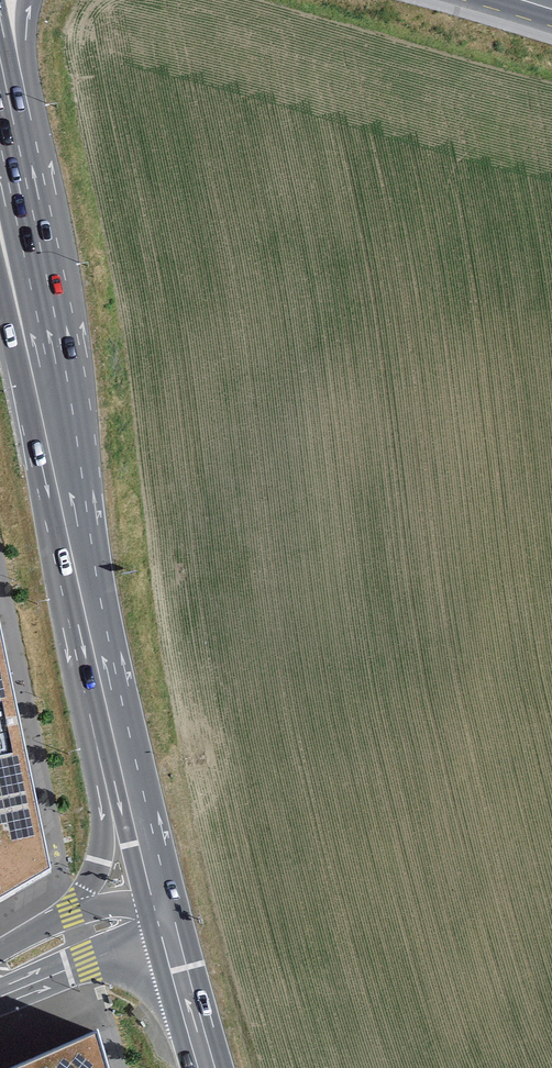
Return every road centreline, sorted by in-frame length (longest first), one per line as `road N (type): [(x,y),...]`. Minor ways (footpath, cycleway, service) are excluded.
road 1 (secondary): [(82,472),(86,350),(28,50),(31,0)]
road 2 (residential): [(45,499),(50,575),(103,837),(99,869),(73,915)]
road 3 (secondary): [(82,472),(0,103)]
road 4 (secondary): [(97,660),(162,905)]
road 5 (secondary): [(0,287),(45,499)]
road 6 (secondary): [(97,660),(82,472)]
road 7 (residential): [(0,995),(171,933)]
road 8 (secondary): [(45,499),(97,660)]
road 9 (secondary): [(171,933),(209,1067)]

